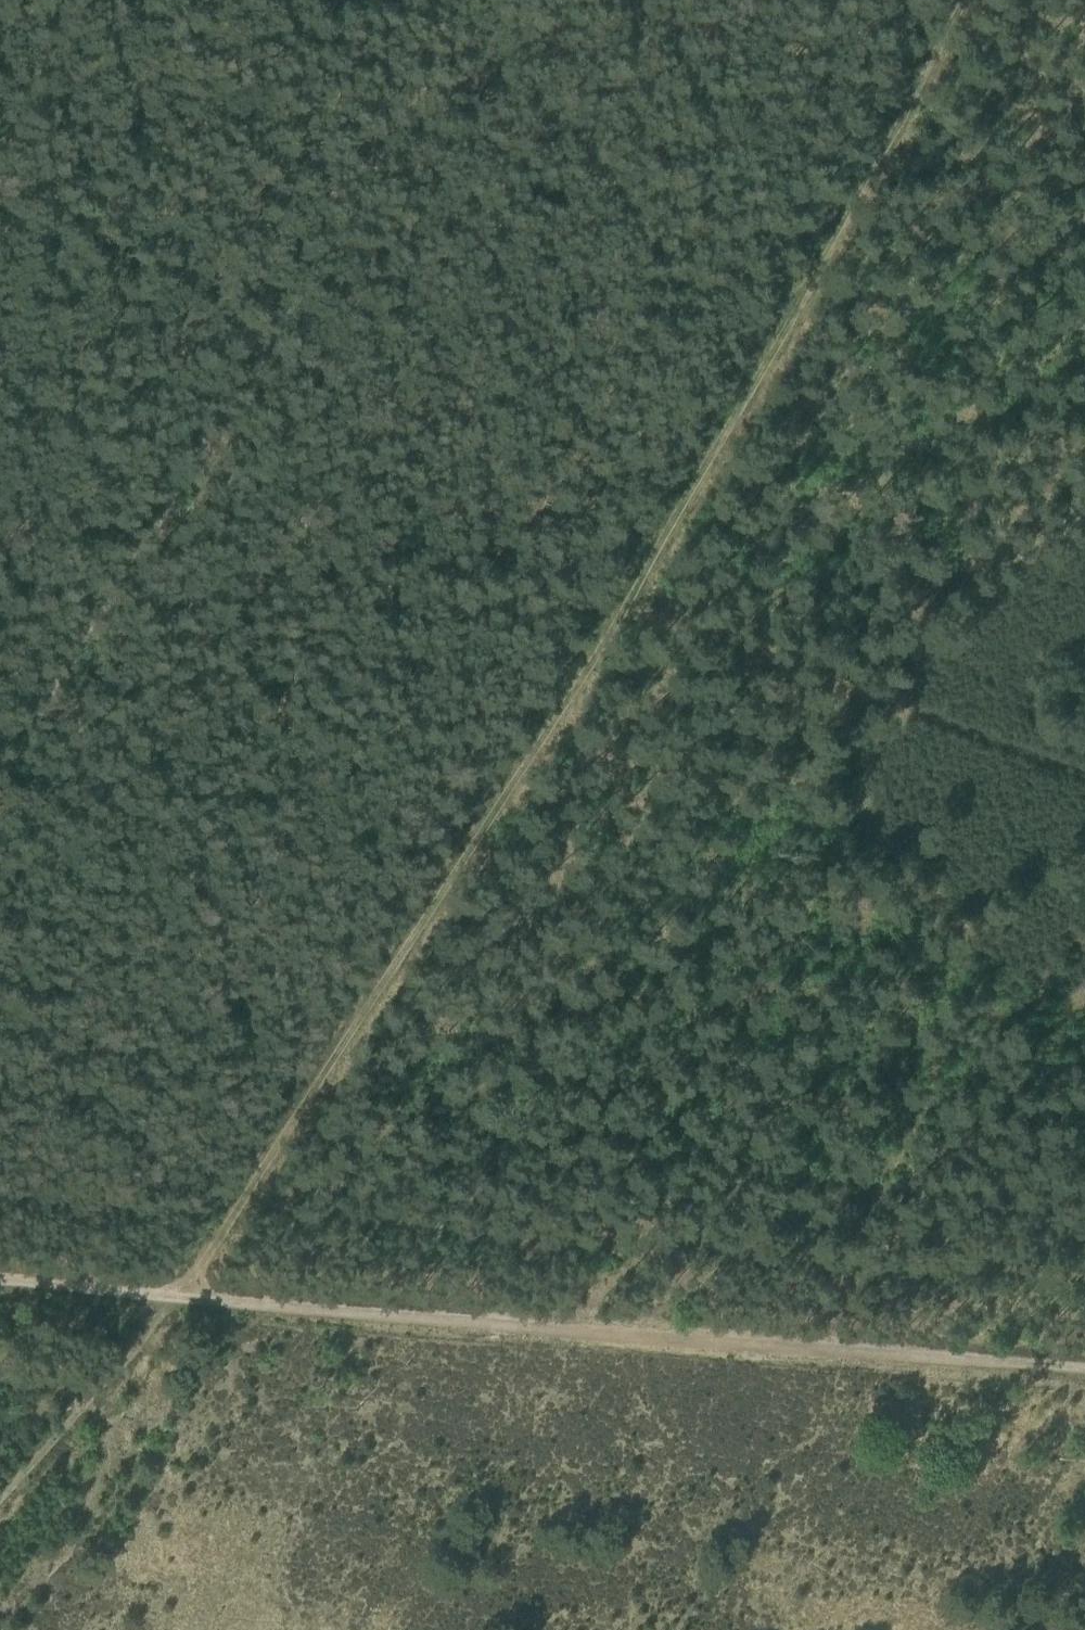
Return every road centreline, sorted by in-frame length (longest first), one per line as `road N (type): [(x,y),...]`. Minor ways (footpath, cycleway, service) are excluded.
road 1 (track): [(961,0),(631,608),(201,1272),(173,1298)]
road 2 (track): [(1084,1375),(173,1298)]
road 3 (track): [(173,1298),(0,1484)]
road 4 (track): [(173,1298),(0,1283)]

